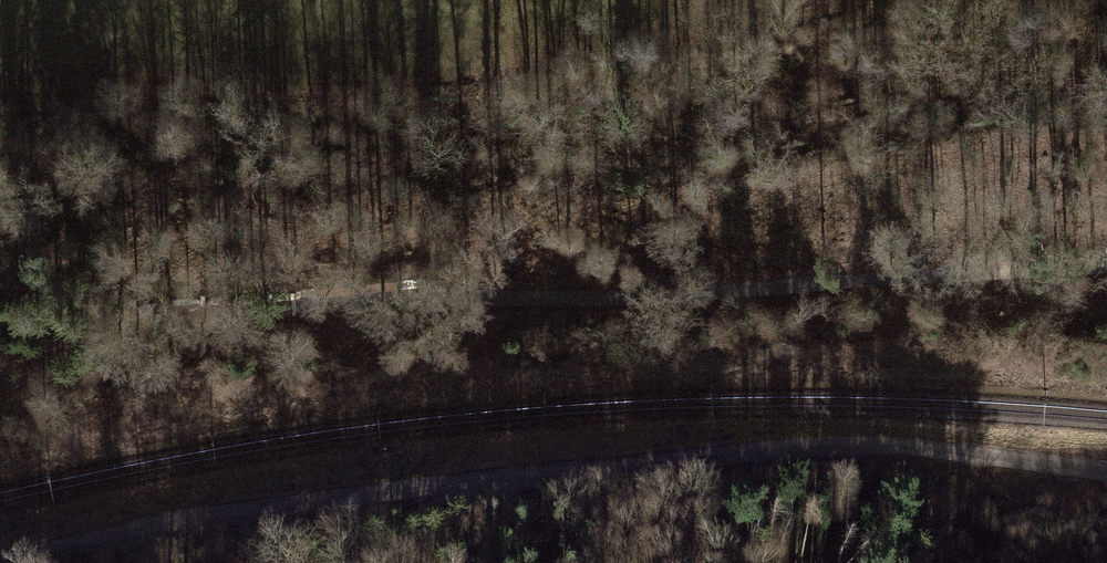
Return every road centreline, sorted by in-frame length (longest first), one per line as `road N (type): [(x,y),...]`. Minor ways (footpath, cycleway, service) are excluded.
road 1 (track): [(0,558),(524,474),(734,451),(856,443),(1106,471)]
road 2 (track): [(0,312),(118,323),(439,296),(518,302),(1106,262)]
road 3 (track): [(275,562),(524,474)]

